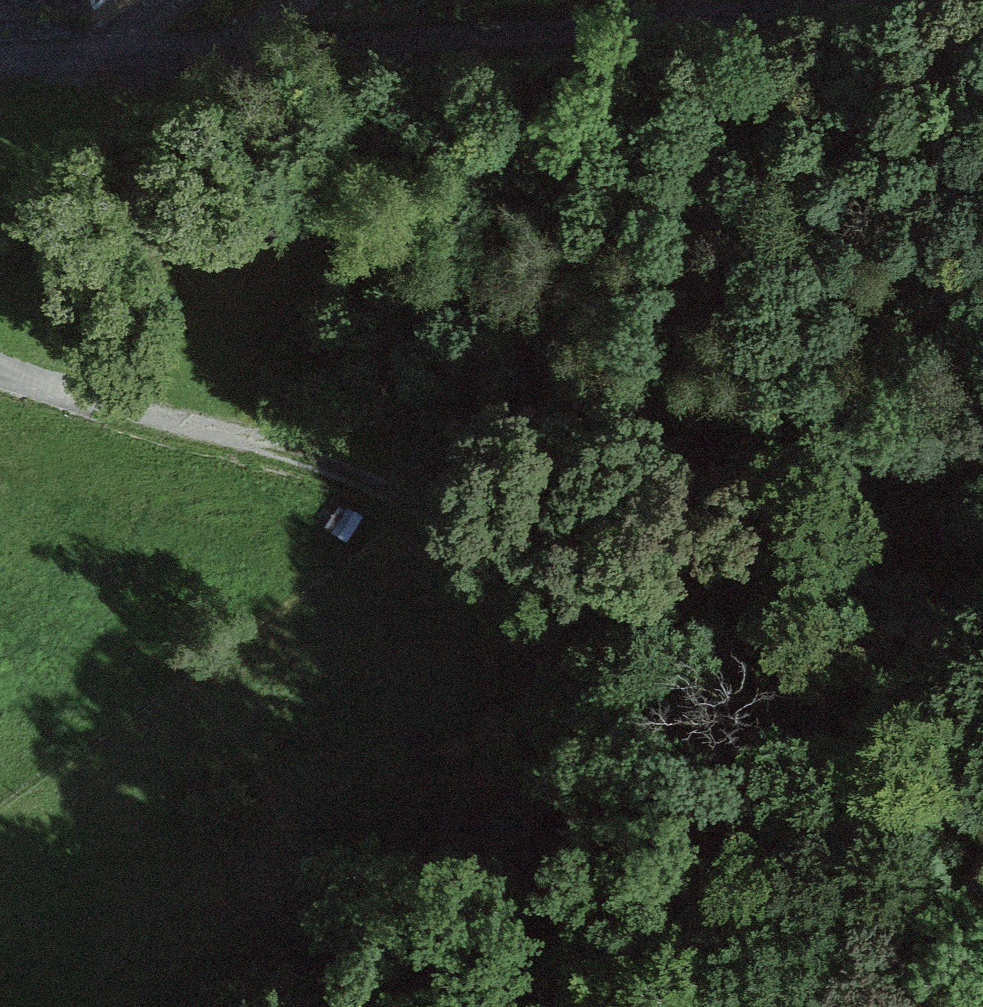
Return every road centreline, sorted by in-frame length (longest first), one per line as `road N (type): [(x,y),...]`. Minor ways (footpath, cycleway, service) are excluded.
road 1 (track): [(296,1006),(493,845),(551,766),(581,702),(588,651),(568,608),(509,559),(408,501),(253,442)]
road 2 (track): [(253,442),(364,409),(420,409),(982,487)]
road 3 (track): [(627,26),(802,0)]

